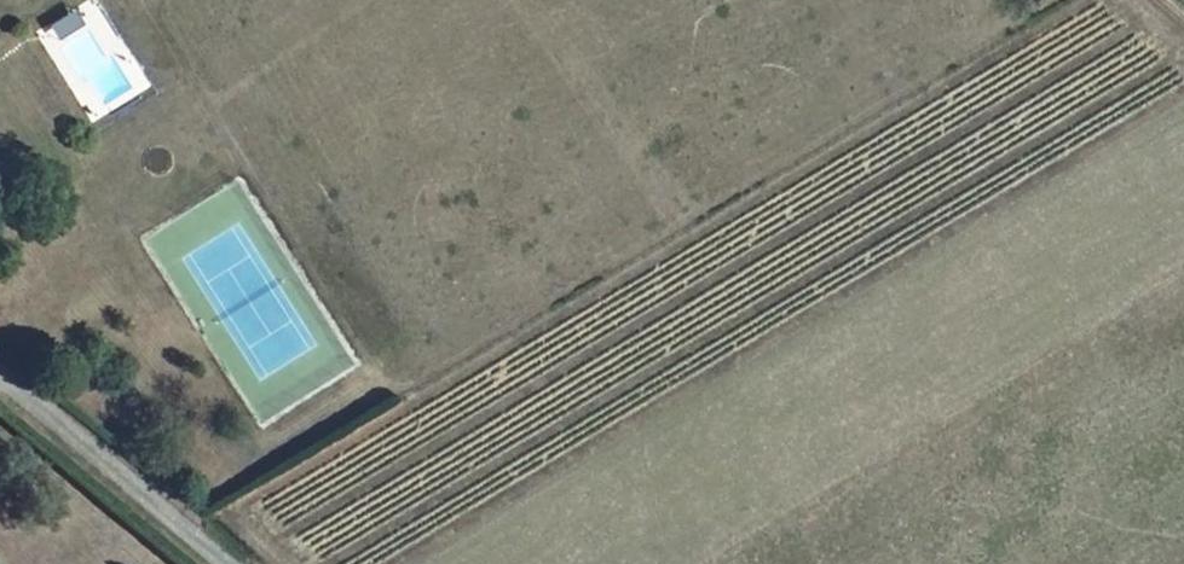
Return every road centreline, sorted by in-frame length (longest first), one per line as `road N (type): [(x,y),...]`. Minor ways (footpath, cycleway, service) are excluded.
road 1 (unclassified): [(233,563),(0,375)]

